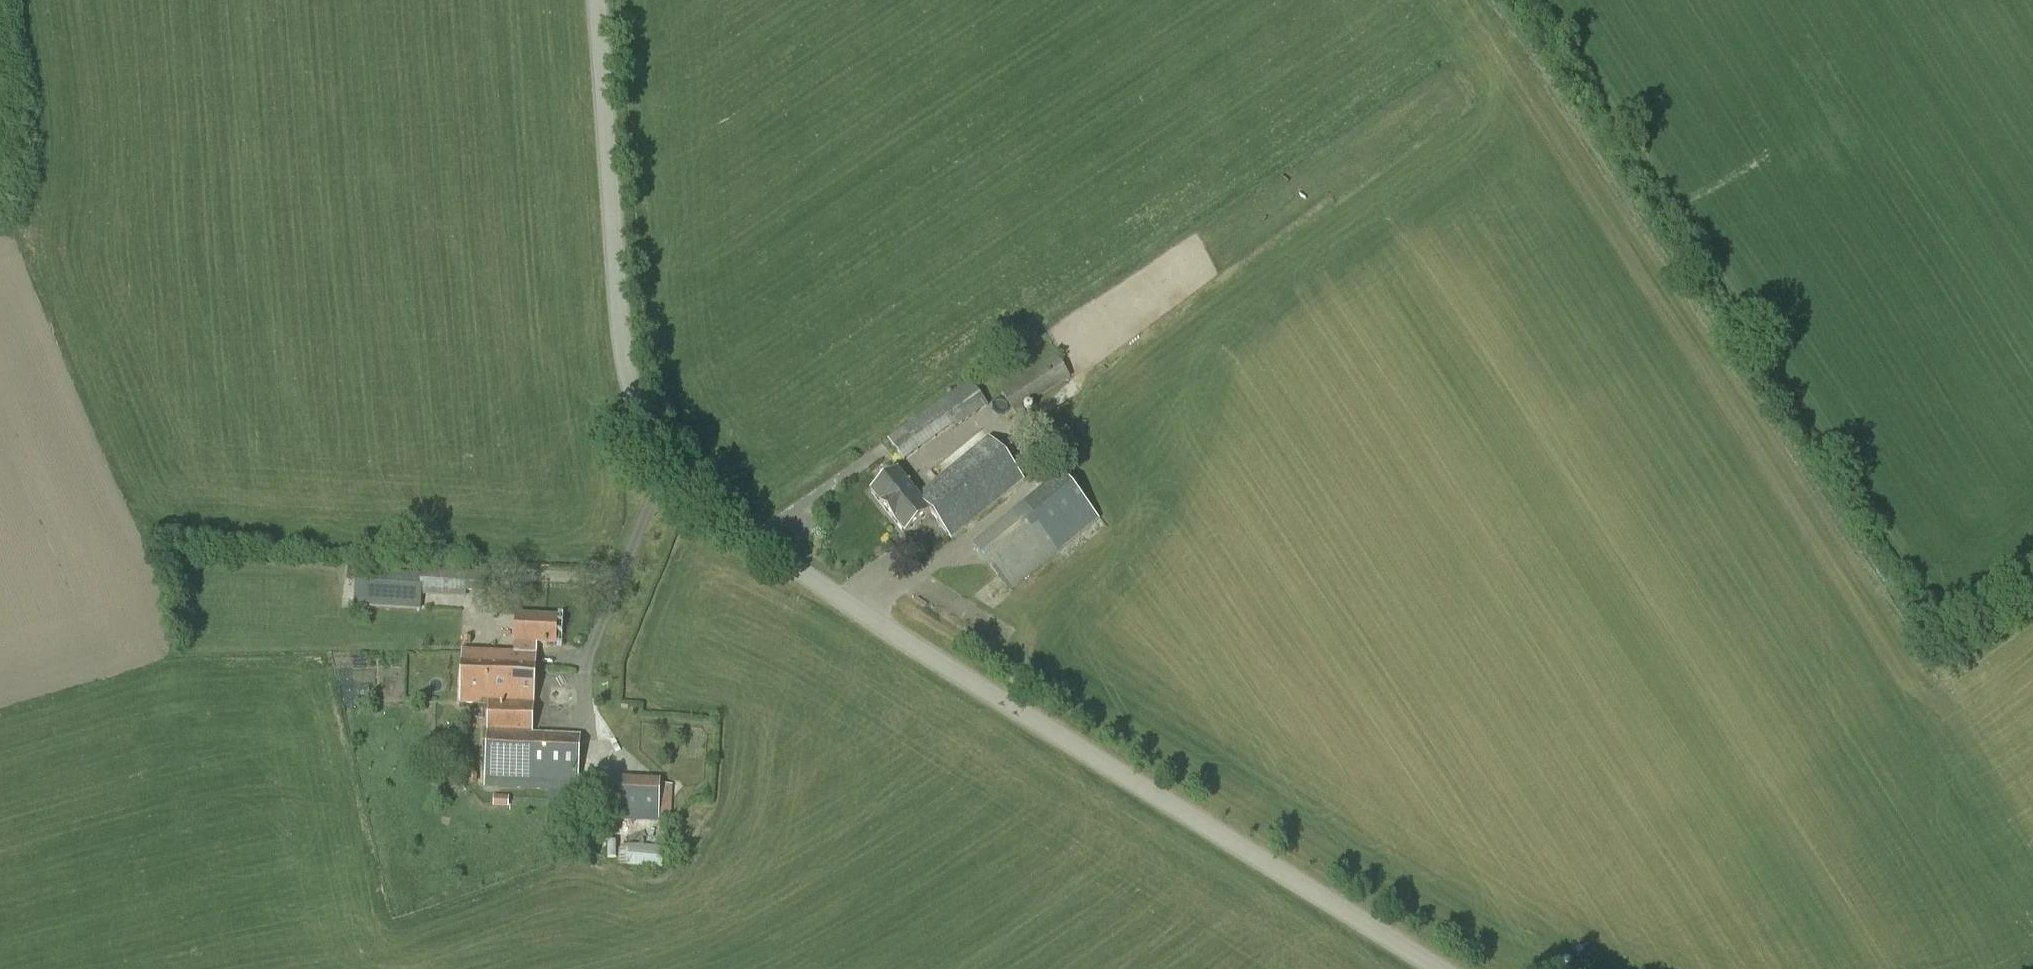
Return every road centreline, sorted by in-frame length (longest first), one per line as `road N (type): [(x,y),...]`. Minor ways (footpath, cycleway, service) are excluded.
road 1 (unclassified): [(1449,968),(761,543),(695,493),(656,446),(623,357),(597,0)]

